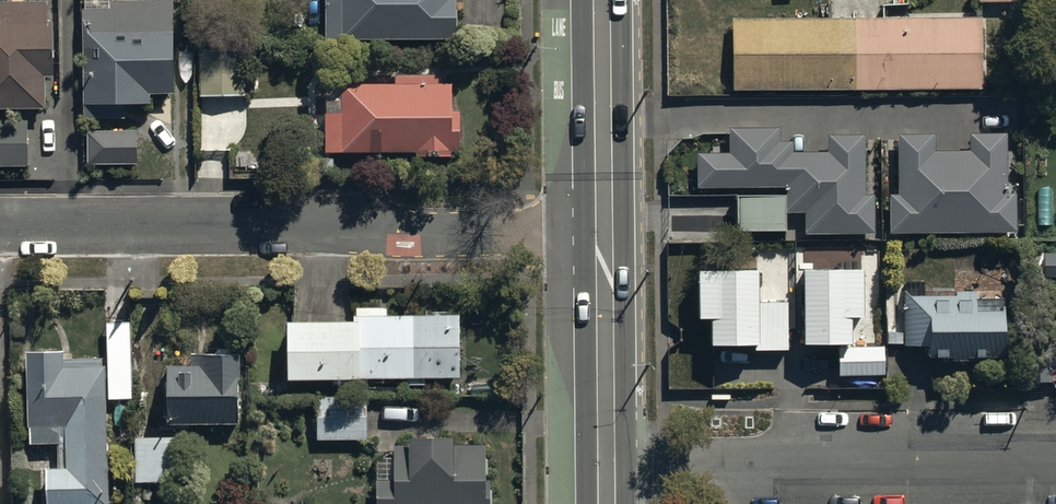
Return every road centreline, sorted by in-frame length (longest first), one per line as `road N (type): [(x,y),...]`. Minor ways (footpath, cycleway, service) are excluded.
road 1 (residential): [(0,236),(594,232)]
road 2 (residential): [(596,468),(1055,466)]
road 3 (secondary): [(596,468),(594,232)]
road 4 (secondary): [(594,232),(592,0)]

